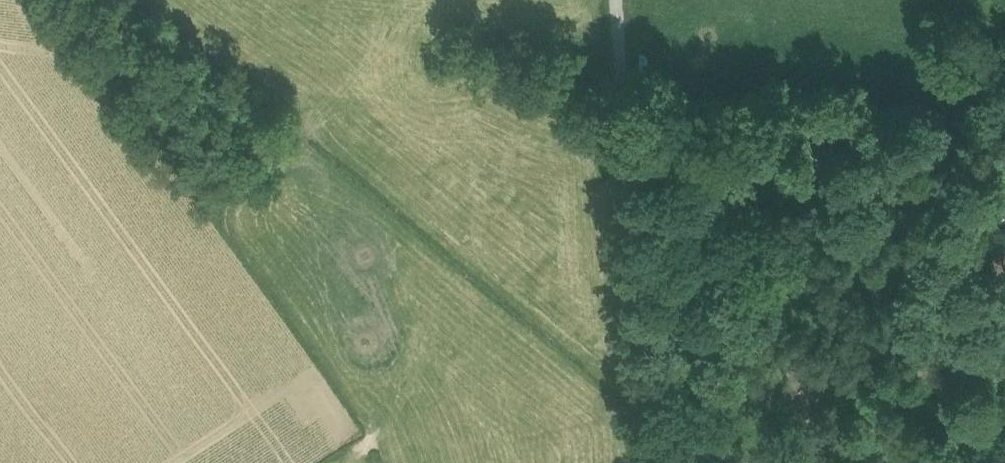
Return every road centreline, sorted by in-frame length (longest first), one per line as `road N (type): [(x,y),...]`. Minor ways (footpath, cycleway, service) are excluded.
road 1 (unclassified): [(647,462),(618,0)]

